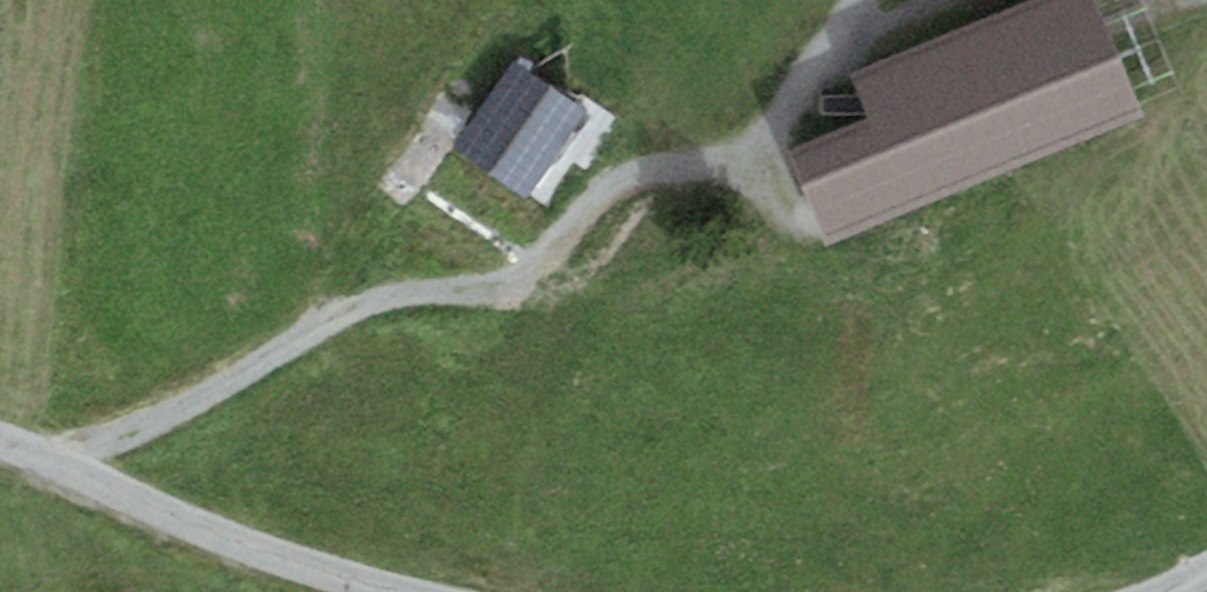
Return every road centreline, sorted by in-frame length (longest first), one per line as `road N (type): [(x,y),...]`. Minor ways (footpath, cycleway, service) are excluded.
road 1 (track): [(46,468),(264,372),(368,298),(448,289),(512,294),(605,172),(784,160)]
road 2 (unclassified): [(0,451),(370,591)]
road 3 (track): [(866,180),(803,213),(782,189),(787,116),(854,0)]

